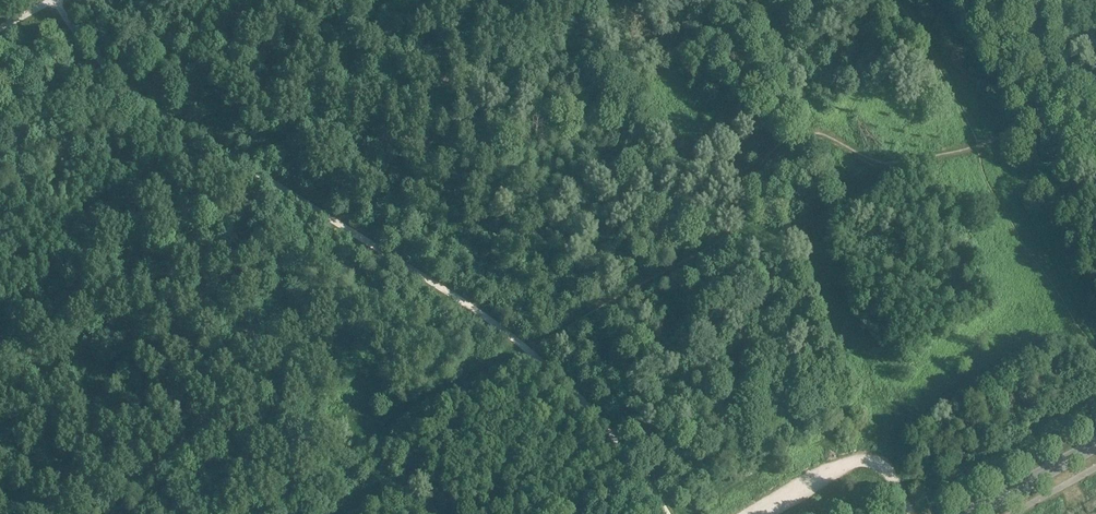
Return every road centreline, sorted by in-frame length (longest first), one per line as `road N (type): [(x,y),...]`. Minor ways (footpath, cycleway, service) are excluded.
road 1 (tertiary): [(969,513),(1095,446)]

